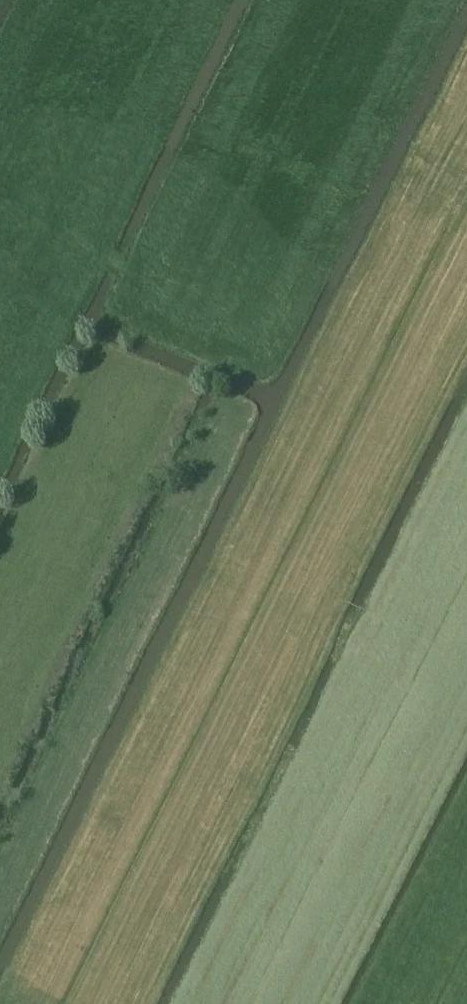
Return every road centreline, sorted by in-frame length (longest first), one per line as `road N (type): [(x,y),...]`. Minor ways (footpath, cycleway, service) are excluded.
road 1 (track): [(0,821),(209,392)]

